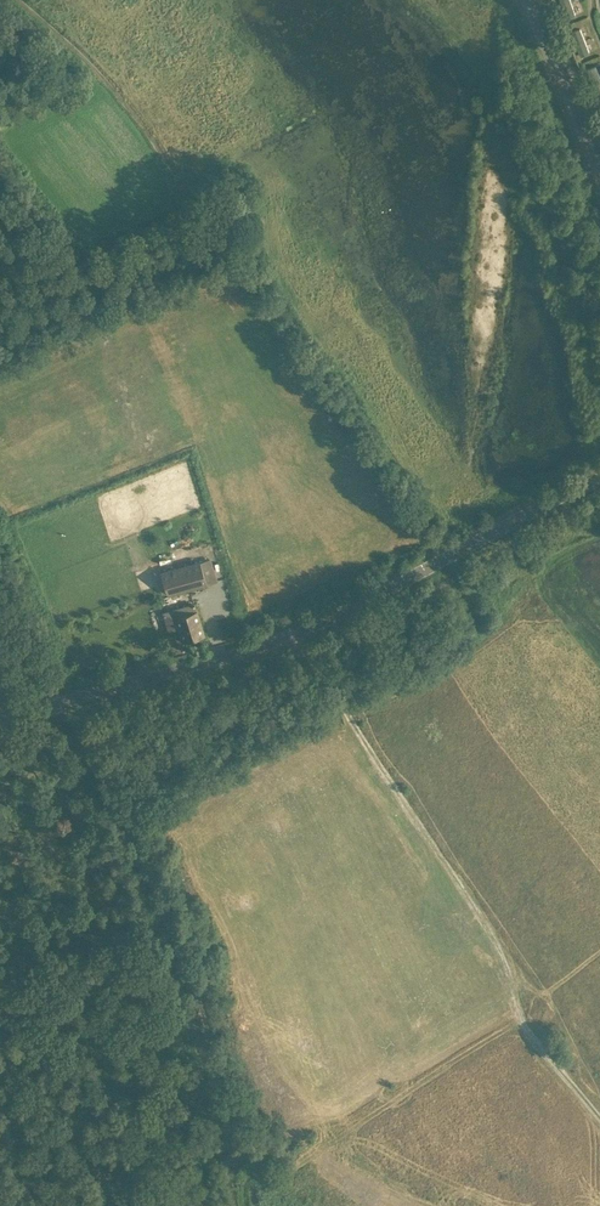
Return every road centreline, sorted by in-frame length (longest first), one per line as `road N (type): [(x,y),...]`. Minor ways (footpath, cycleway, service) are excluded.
road 1 (track): [(15,0),(122,99),(444,560)]
road 2 (secondary): [(0,722),(296,634),(599,480)]
road 3 (track): [(599,1119),(529,1035),(508,950),(296,634)]
road 4 (track): [(519,1013),(328,1129),(281,1180)]
road 5 (tertiary): [(599,184),(527,0)]

